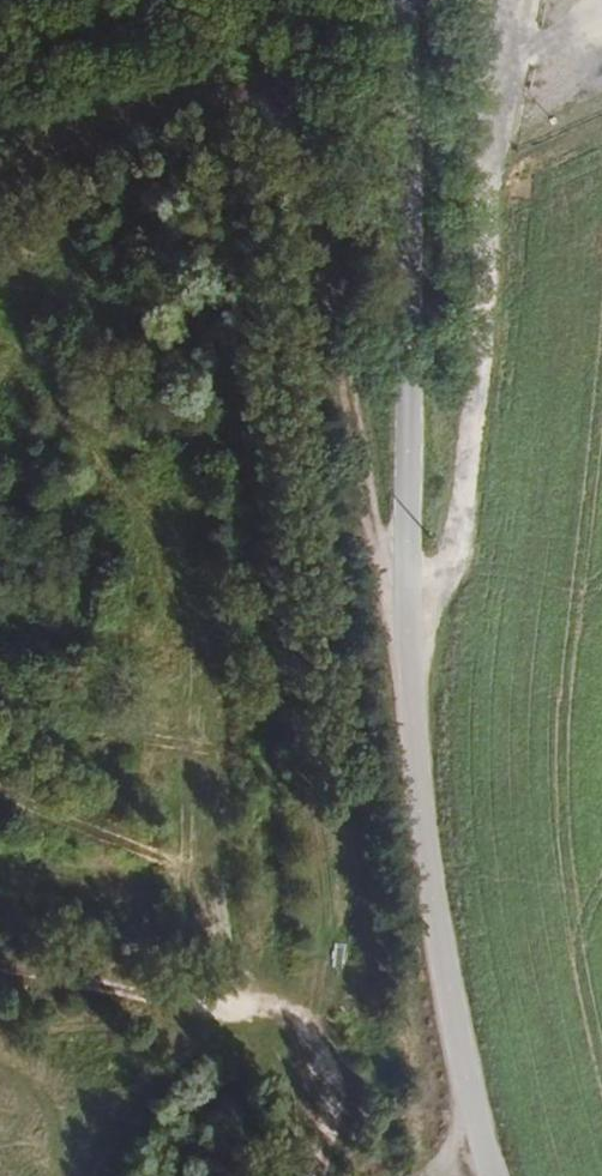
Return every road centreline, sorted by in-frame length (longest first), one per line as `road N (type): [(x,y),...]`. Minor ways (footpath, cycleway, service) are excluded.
road 1 (unclassified): [(496,1175),(473,1108),(428,862),(412,715),(398,0)]
road 2 (track): [(0,177),(146,109),(233,79),(301,190),(363,512),(387,583),(405,604)]
road 3 (unclassified): [(317,1175),(335,1104),(328,1058),(287,1013),(236,1007)]

